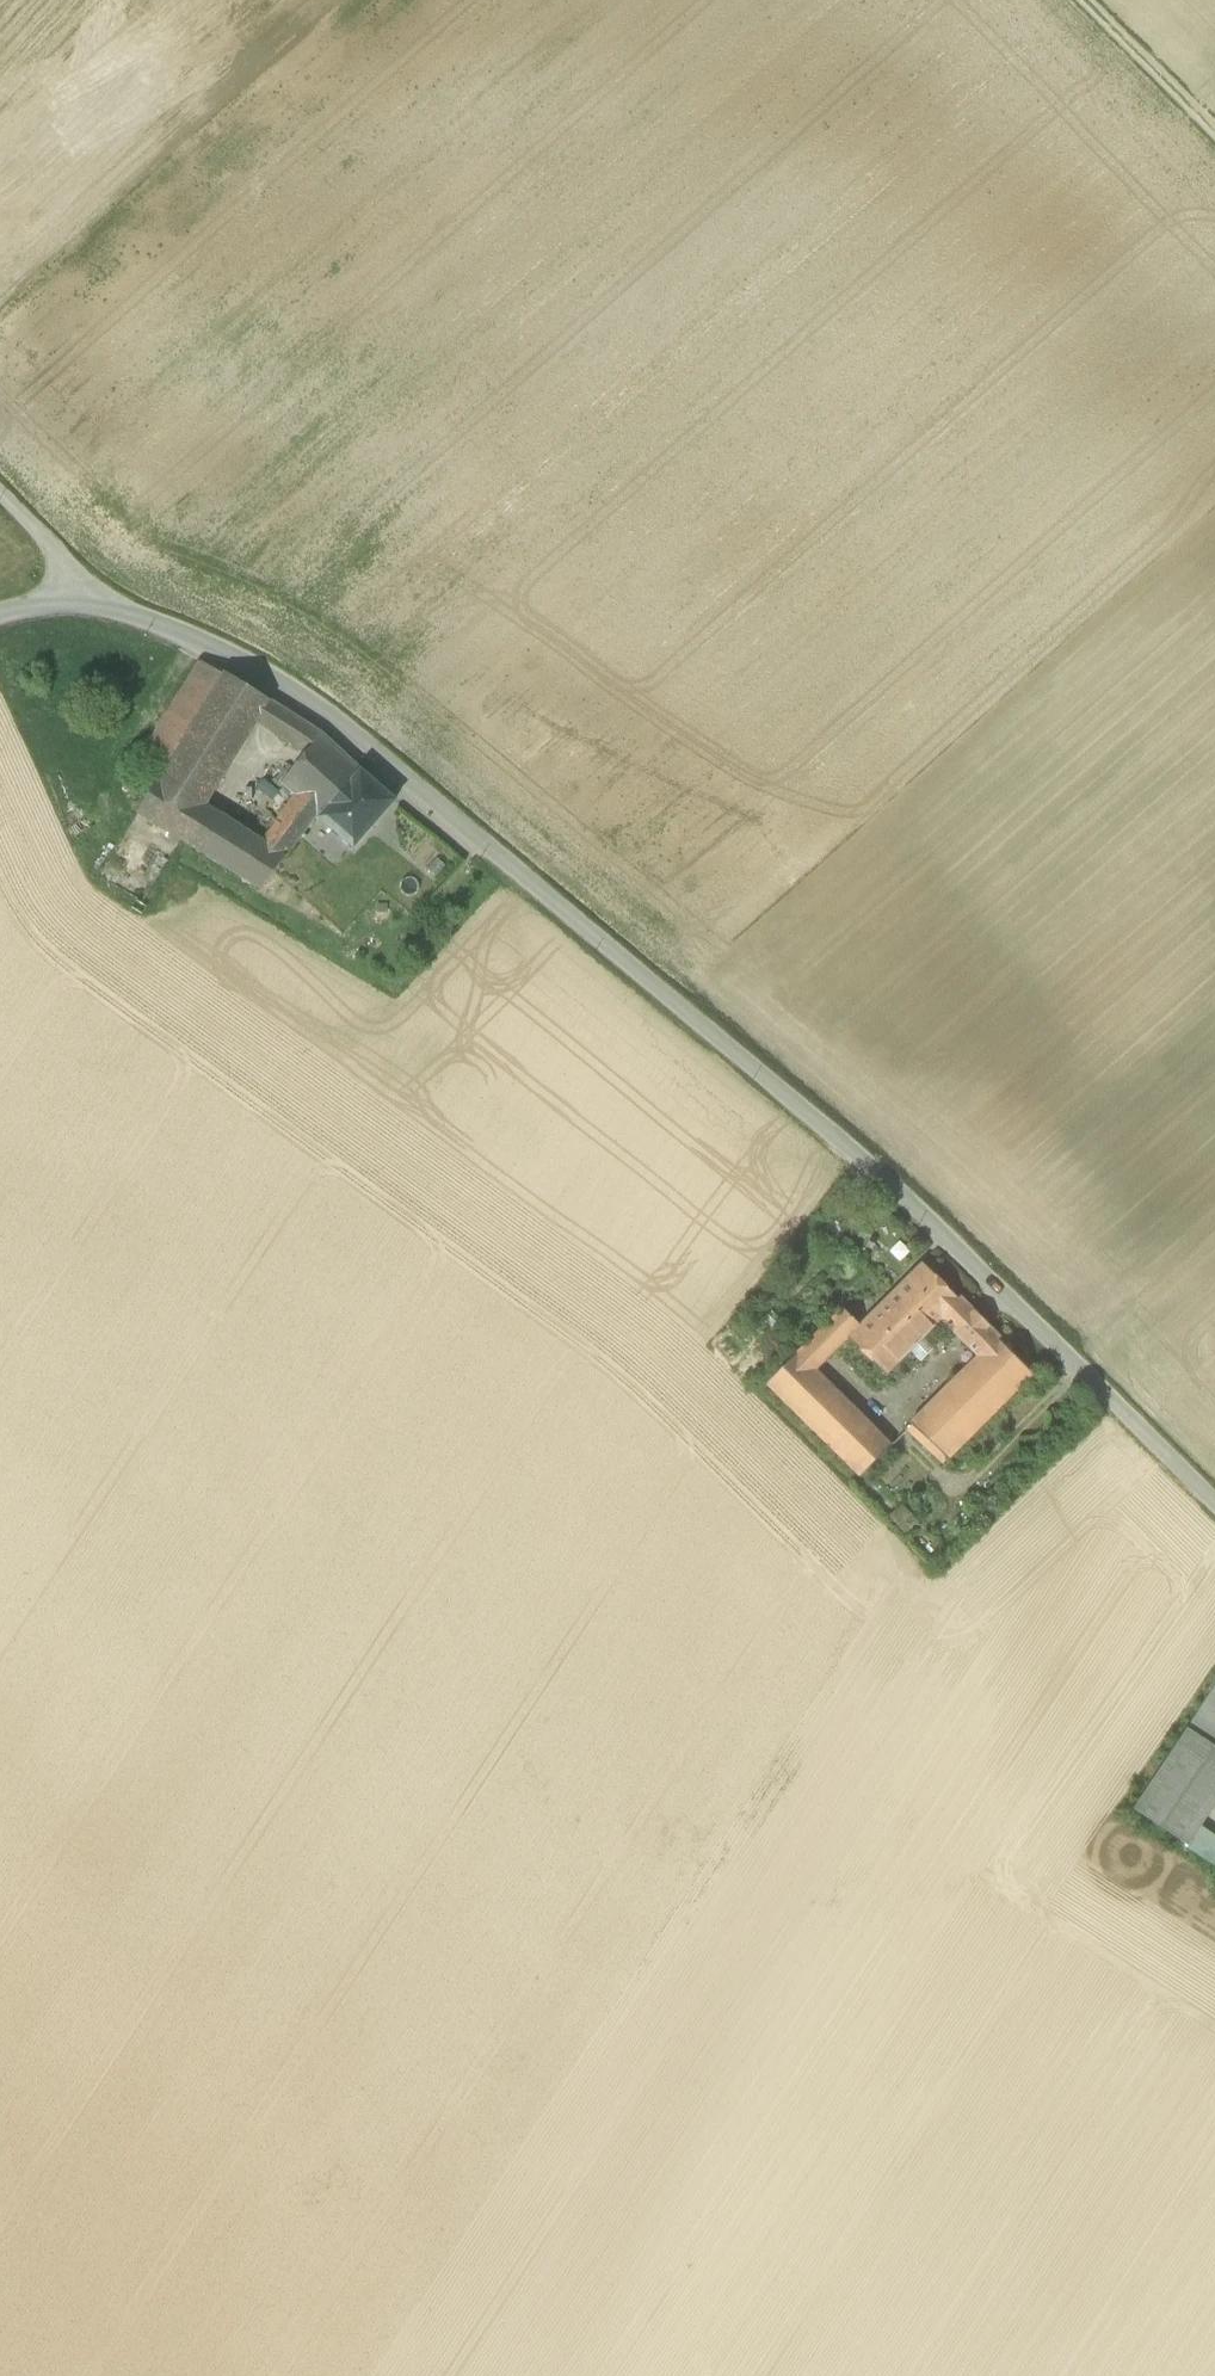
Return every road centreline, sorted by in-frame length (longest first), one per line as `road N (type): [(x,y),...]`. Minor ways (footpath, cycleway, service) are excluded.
road 1 (unclassified): [(1214,1503),(855,1158),(502,867),(357,734),(265,668),(85,593)]
road 2 (track): [(1214,129),(1087,0)]
road 3 (unclassified): [(0,486),(77,560),(85,593)]

